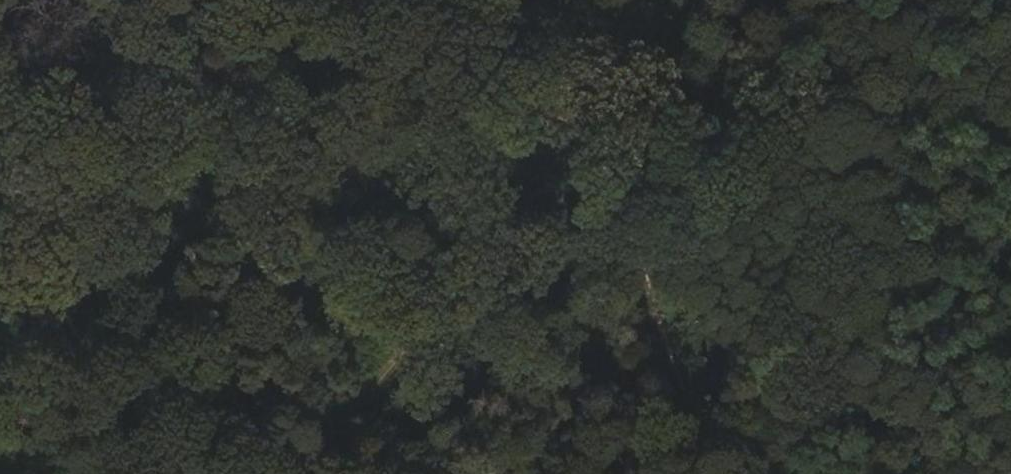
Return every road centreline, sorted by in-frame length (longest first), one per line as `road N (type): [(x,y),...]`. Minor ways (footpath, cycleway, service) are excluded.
road 1 (track): [(0,135),(604,138)]
road 2 (track): [(333,473),(604,138)]
road 3 (track): [(604,138),(1010,137)]
road 4 (track): [(725,473),(604,138)]
road 5 (track): [(547,0),(604,138)]

